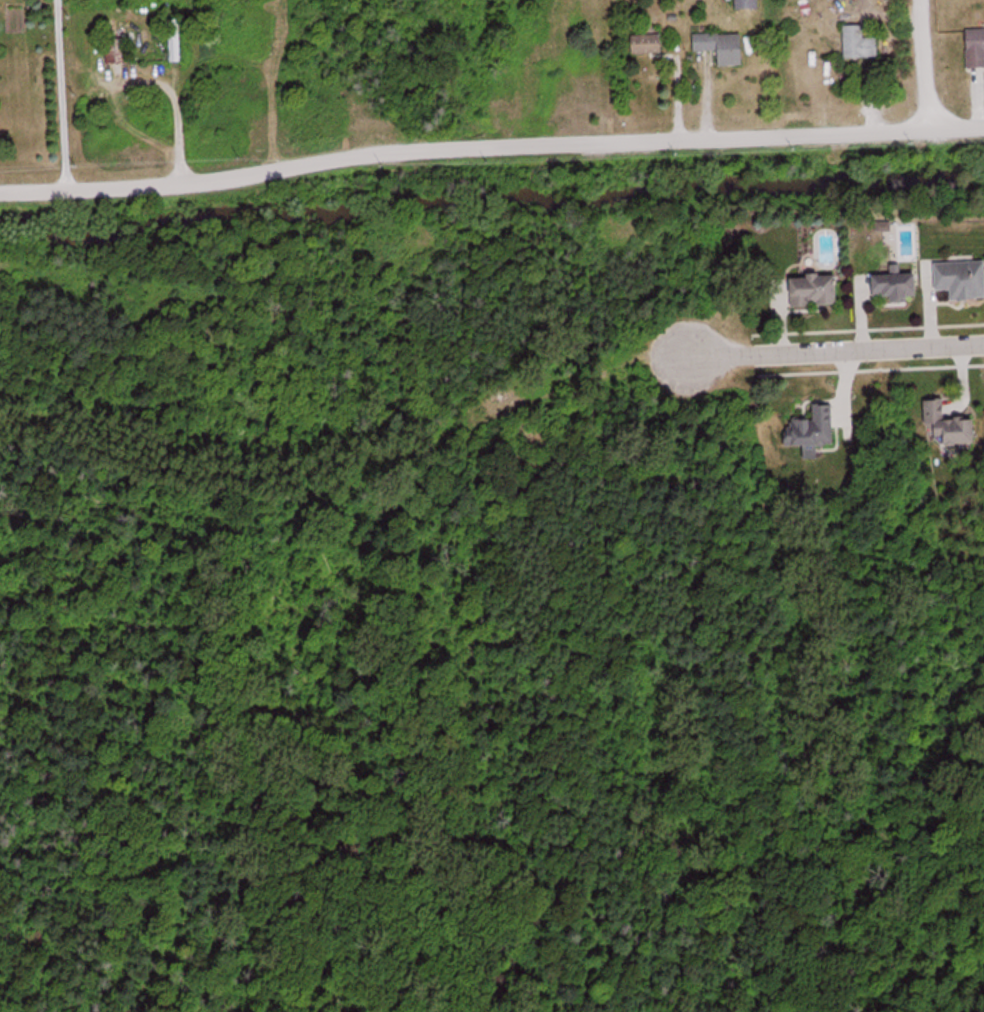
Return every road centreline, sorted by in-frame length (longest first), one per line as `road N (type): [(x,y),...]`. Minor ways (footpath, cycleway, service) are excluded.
road 1 (residential): [(0,191),(138,185),(410,149),(983,129)]
road 2 (residential): [(983,341),(676,358)]
road 3 (residential): [(927,133),(919,0)]

